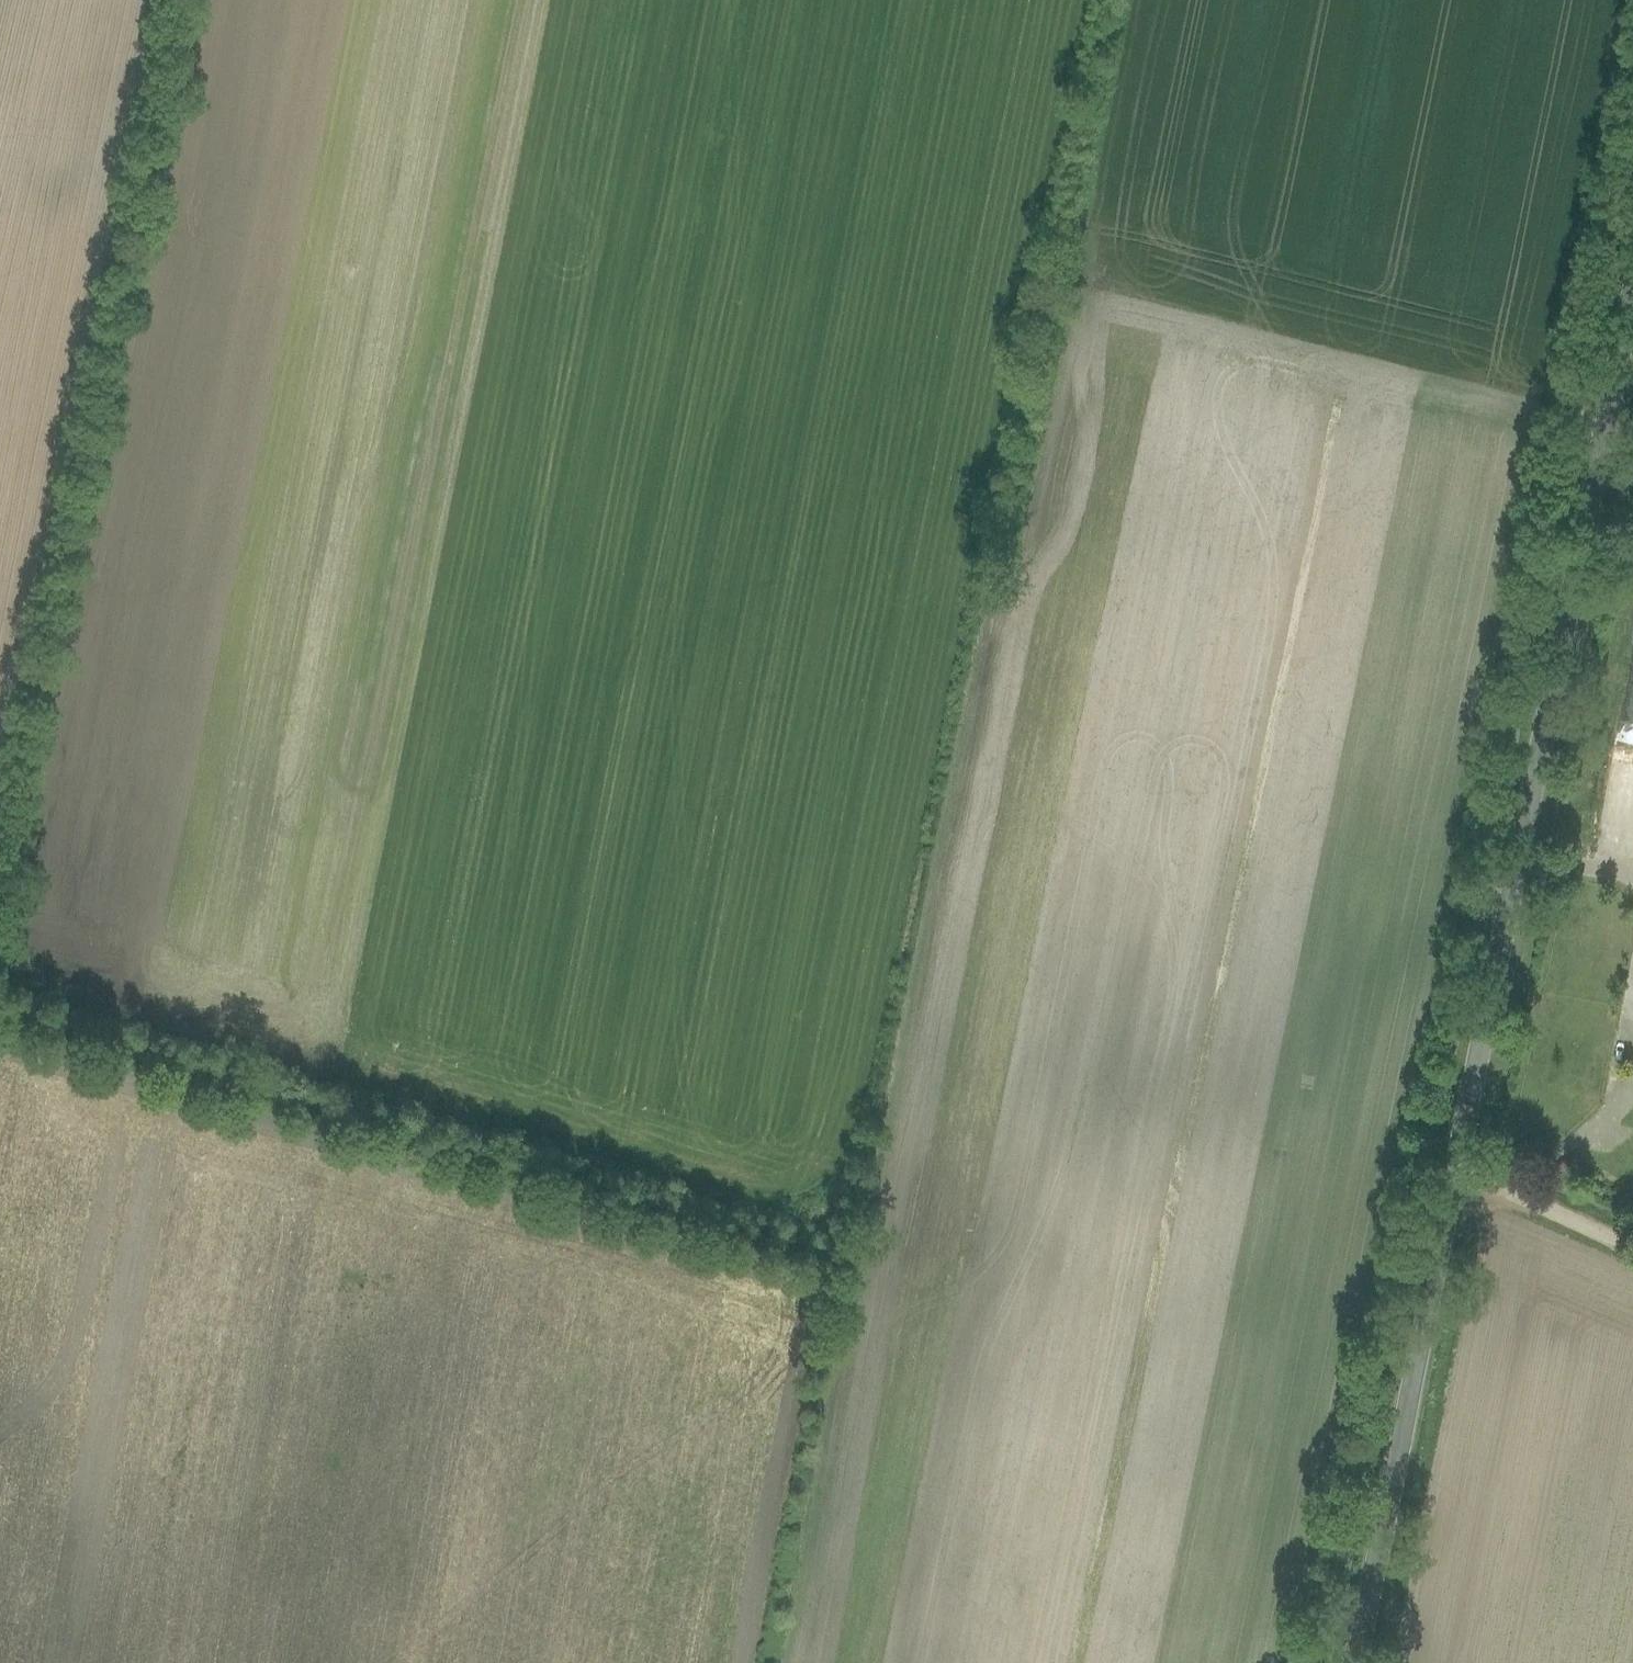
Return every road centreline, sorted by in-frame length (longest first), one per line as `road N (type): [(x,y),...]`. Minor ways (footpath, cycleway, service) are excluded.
road 1 (tertiary): [(1350,1662),(1459,1169),(1632,263)]
road 2 (track): [(1459,1169),(1632,1241)]

